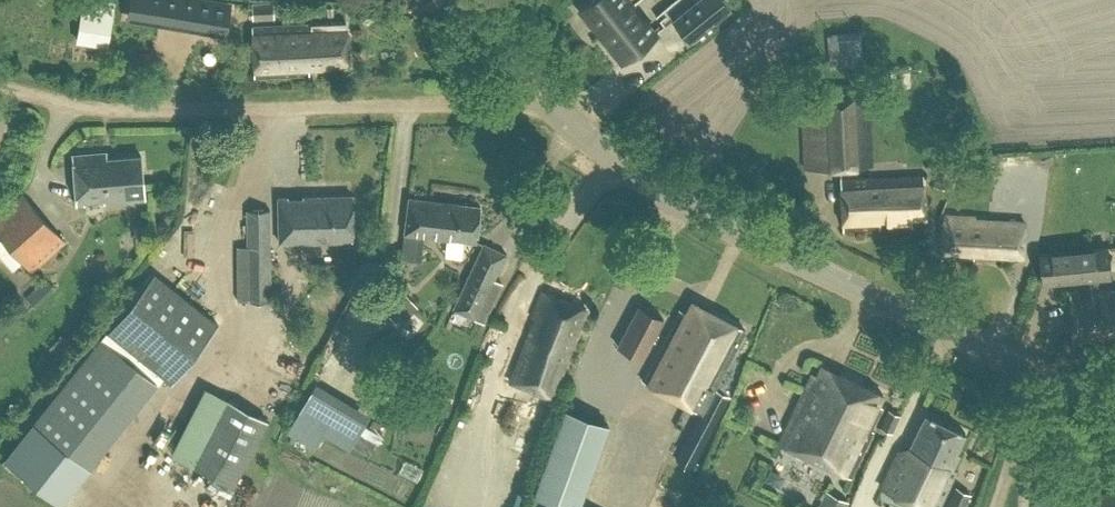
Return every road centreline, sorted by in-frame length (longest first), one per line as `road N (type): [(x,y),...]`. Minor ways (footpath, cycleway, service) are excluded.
road 1 (tertiary): [(538,90),(626,167),(749,238),(1114,410)]
road 2 (residential): [(538,90),(517,104),(187,109),(83,106),(0,85)]

